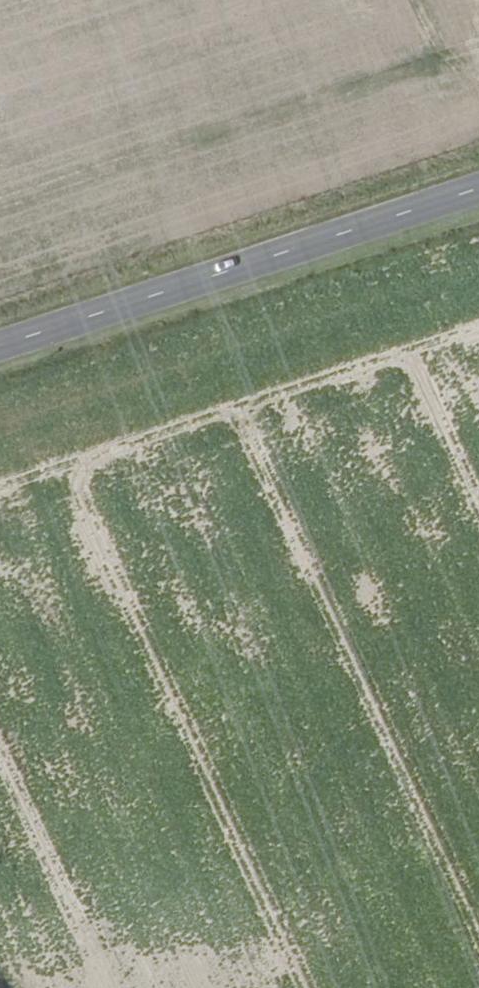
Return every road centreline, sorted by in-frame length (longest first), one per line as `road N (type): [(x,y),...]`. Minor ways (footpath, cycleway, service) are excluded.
road 1 (primary): [(478,195),(0,353)]

